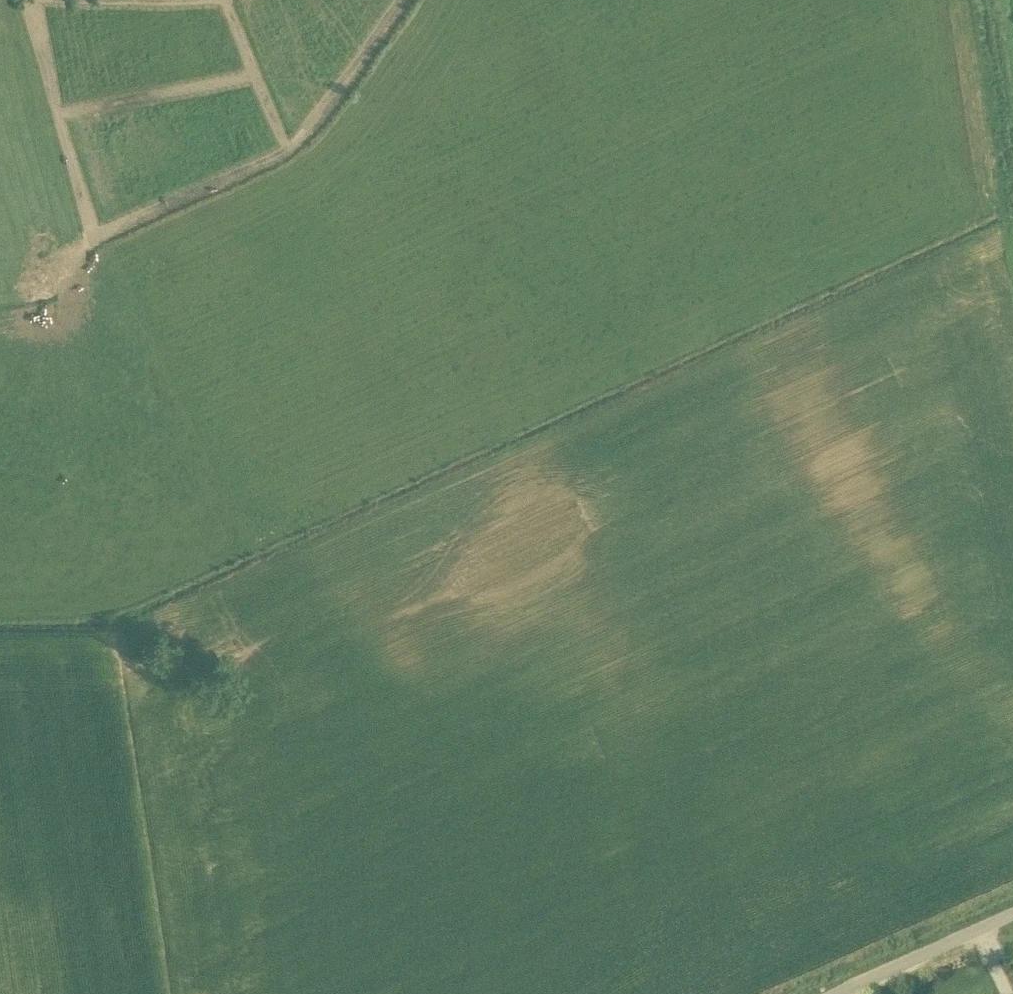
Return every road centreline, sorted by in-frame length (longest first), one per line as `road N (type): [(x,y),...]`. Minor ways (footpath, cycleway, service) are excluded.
road 1 (unclassified): [(838,993),(1012,913)]

